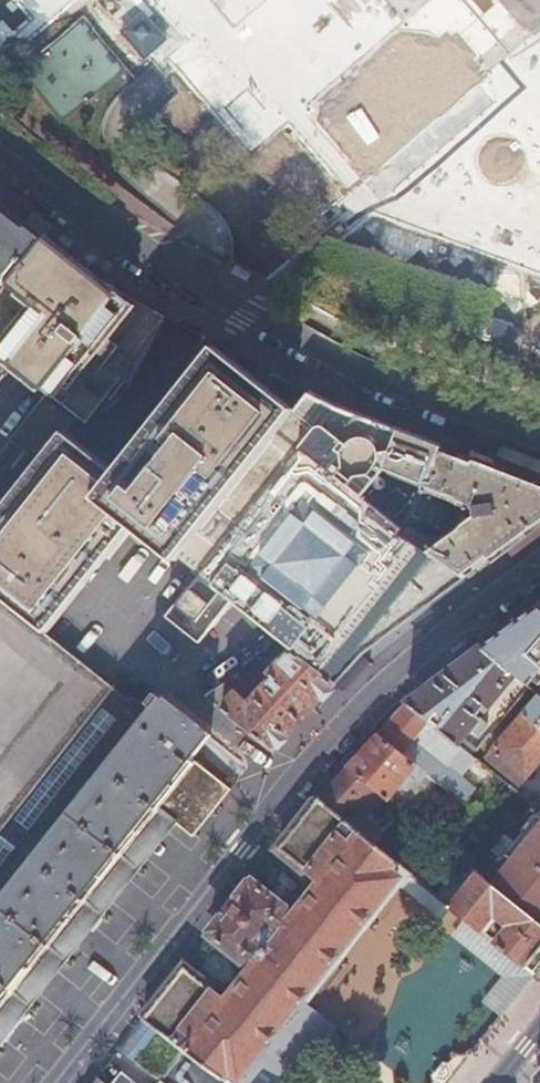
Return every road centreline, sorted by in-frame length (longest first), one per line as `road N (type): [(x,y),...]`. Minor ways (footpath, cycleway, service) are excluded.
road 1 (tertiary): [(539,559),(384,676),(51,1082)]
road 2 (residential): [(539,437),(218,304),(0,148)]

